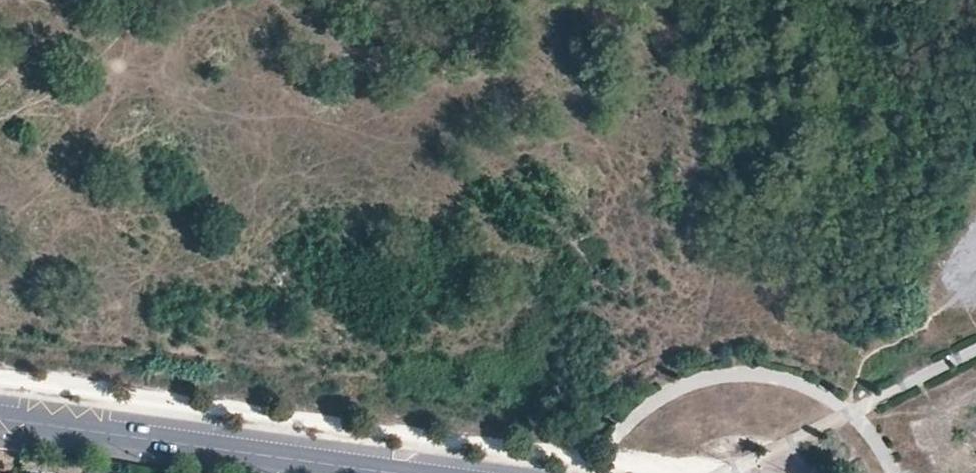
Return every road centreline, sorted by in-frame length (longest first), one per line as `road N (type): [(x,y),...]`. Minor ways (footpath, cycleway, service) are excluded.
road 1 (residential): [(0,417),(420,472)]

